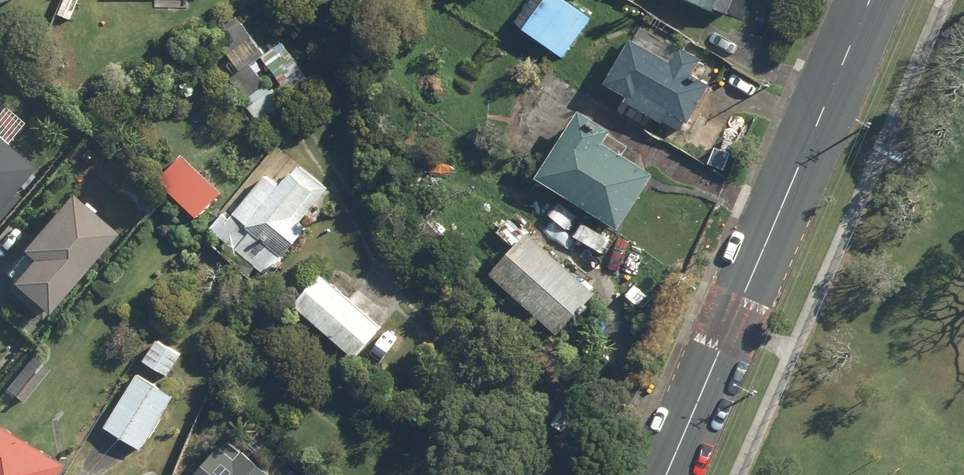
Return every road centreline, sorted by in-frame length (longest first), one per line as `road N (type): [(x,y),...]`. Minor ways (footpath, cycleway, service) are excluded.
road 1 (tertiary): [(871,0),(666,474)]

